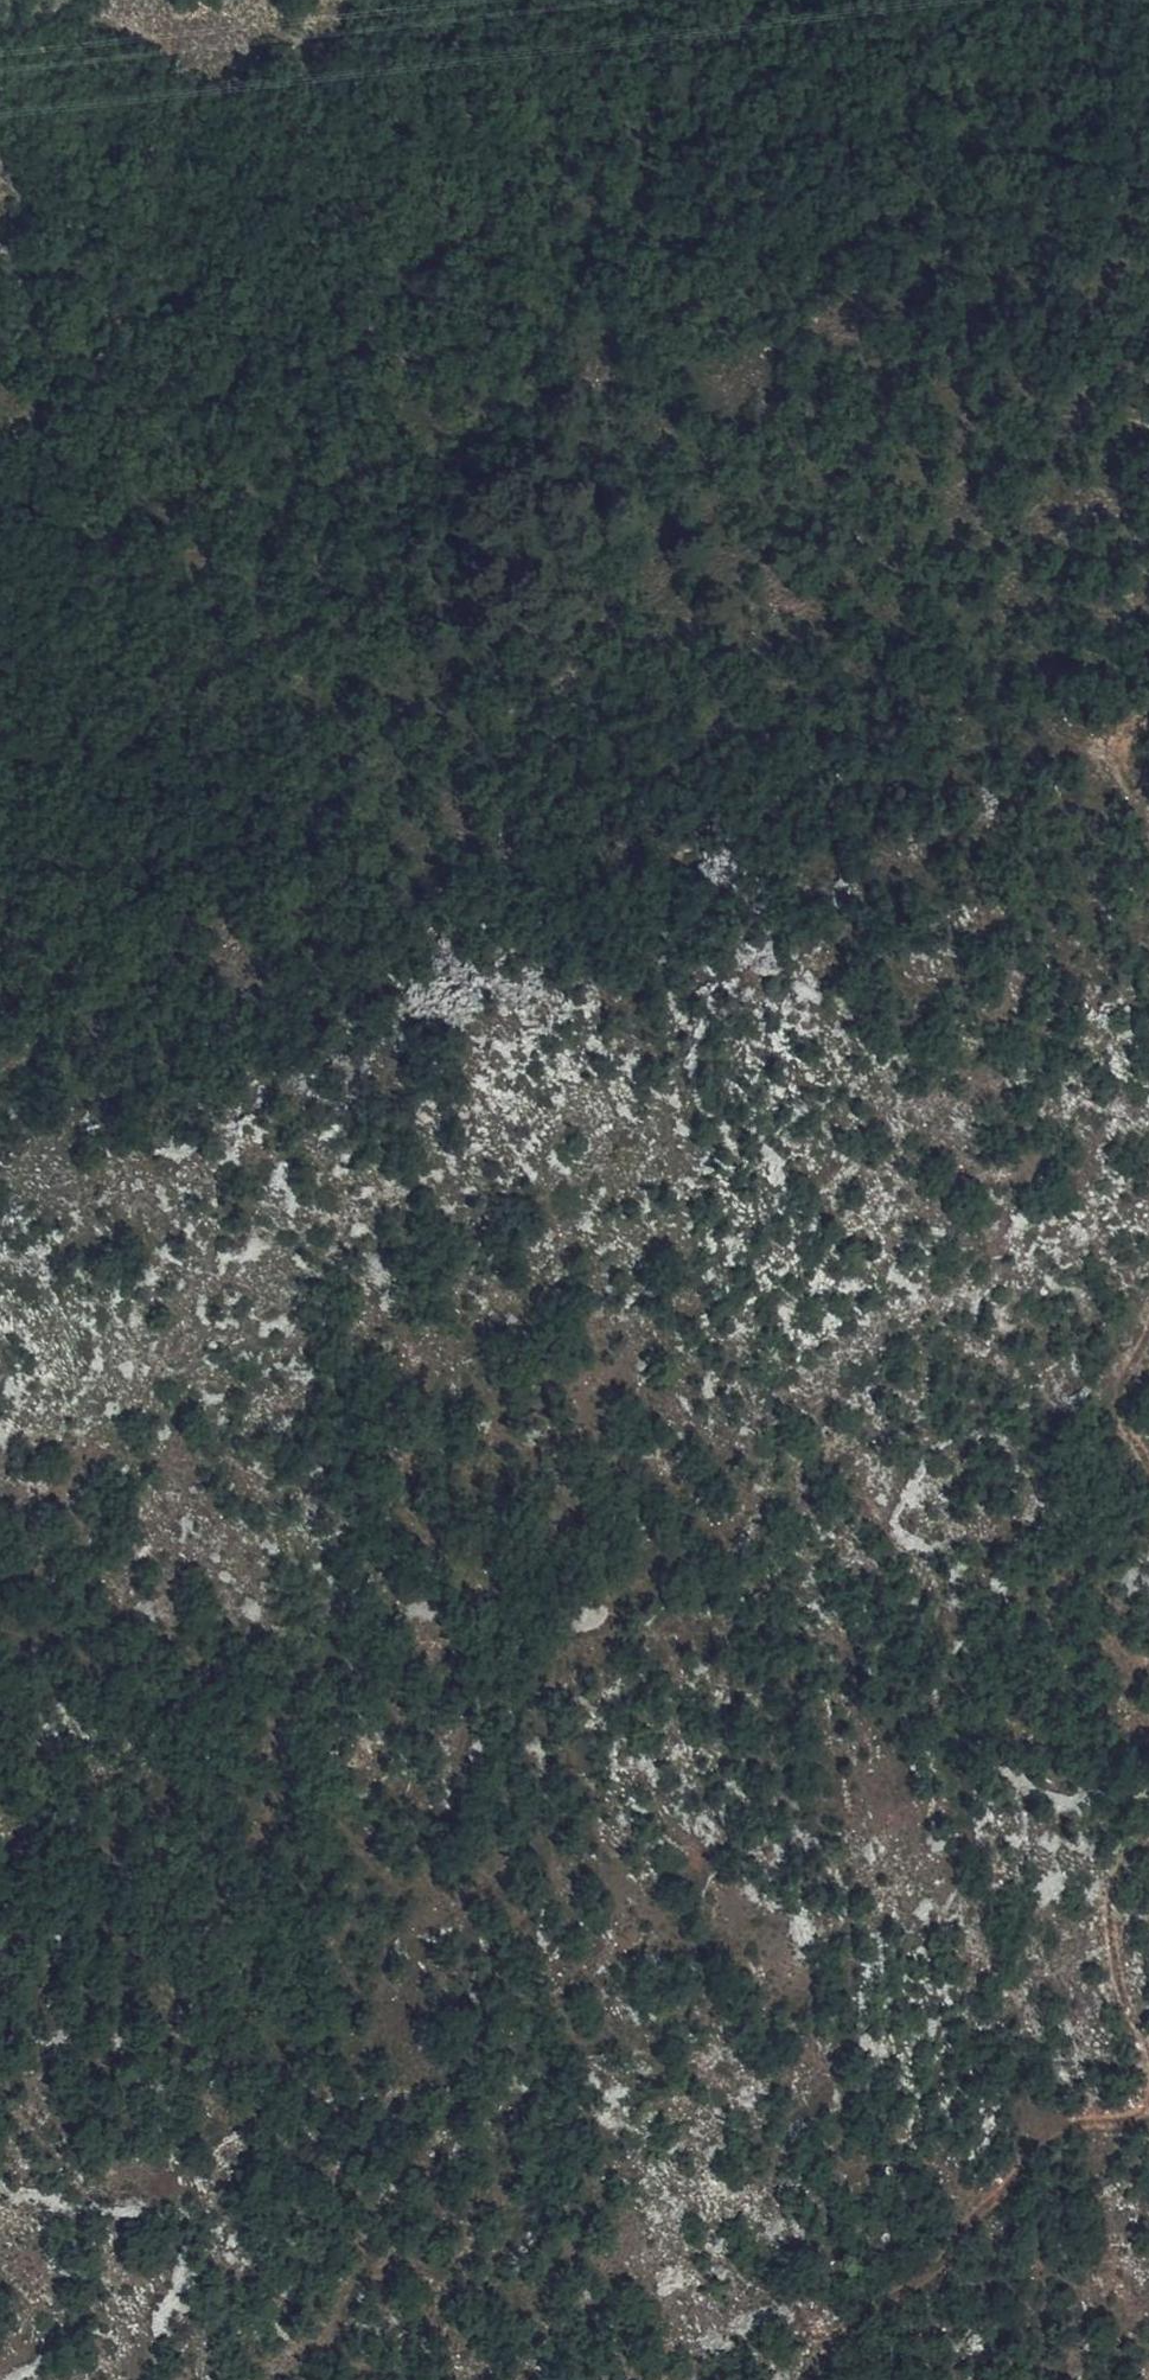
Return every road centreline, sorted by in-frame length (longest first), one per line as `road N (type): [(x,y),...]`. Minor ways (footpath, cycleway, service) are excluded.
road 1 (track): [(813,2379),(854,2322),(929,2280),(966,2215),(1056,2124),(1118,2118),(1148,2093)]
road 2 (track): [(1148,2072),(1107,1896),(1148,1847)]
road 3 (track): [(1148,1493),(1113,1398),(1148,1315)]
road 4 (track): [(1148,710),(1107,746),(1148,842)]

